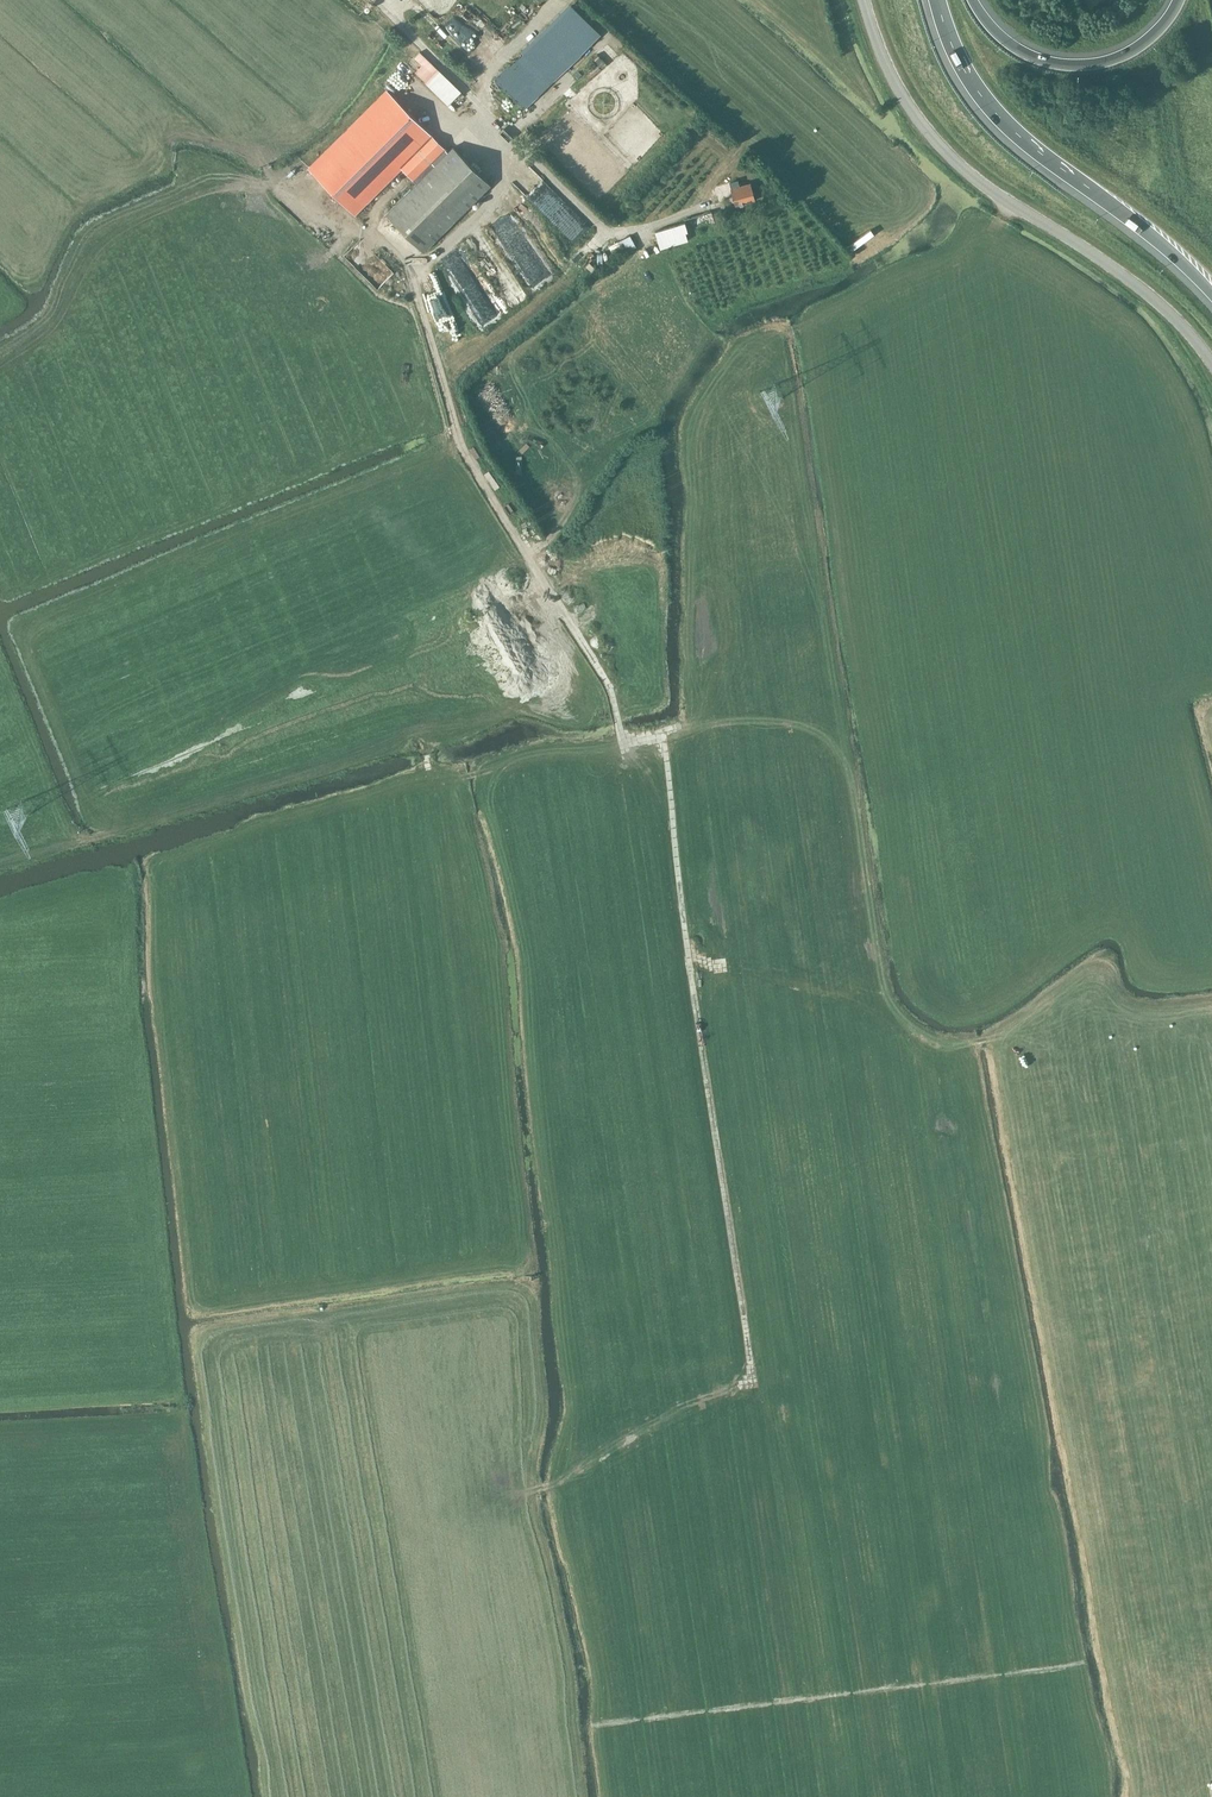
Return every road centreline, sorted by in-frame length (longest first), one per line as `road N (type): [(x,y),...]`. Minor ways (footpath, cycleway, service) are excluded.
road 1 (track): [(713,624),(703,713),(654,734),(668,760),(751,1385),(708,1404)]
road 2 (track): [(622,742),(610,686),(458,439),(414,276),(533,158)]
road 3 (unclassified): [(1211,362),(1160,303),(948,154),(890,71),(865,0)]
road 4 (motorway): [(938,0),(959,59),(1000,117),(1151,233),(1211,295)]
road 5 (motorway): [(1177,0),(1135,49),(1075,65),(1021,51),(974,0)]
road 6 (track): [(807,329),(990,239),(1012,202)]

